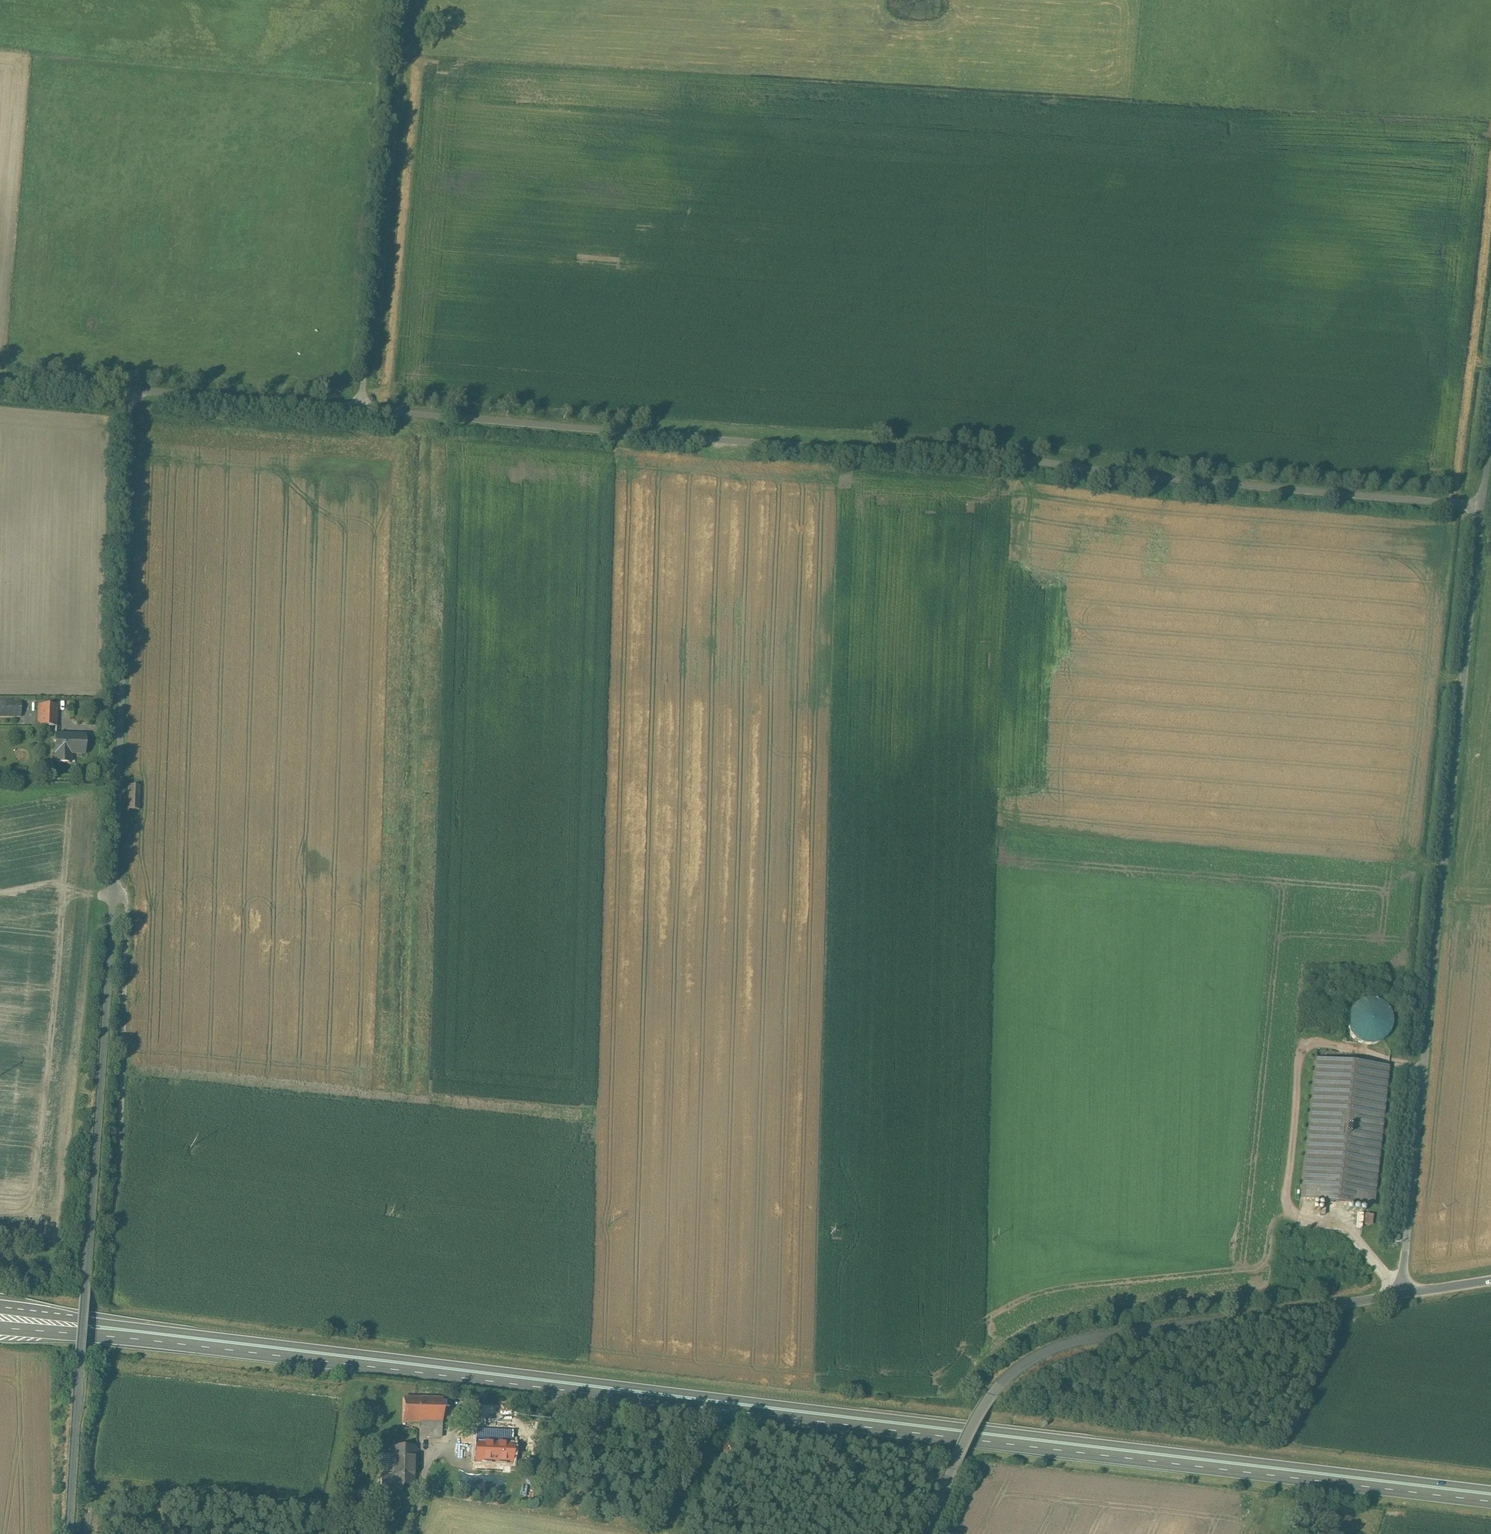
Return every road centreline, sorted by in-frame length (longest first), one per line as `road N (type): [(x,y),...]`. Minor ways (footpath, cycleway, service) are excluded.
road 1 (trunk): [(43,1321),(1490,1496)]
road 2 (unclassified): [(1482,505),(131,389)]
road 3 (unclassified): [(131,389),(113,891),(68,1533)]
road 4 (unclassified): [(1482,505),(1402,1293)]
road 5 (unclassified): [(1402,1293),(1096,1338),(1039,1355),(988,1396),(921,1533)]
road 6 (track): [(113,891),(123,893),(127,920),(119,1180)]
road 7 (track): [(1345,1301),(1335,1344),(1295,1429),(1301,1435)]
road 8 (unclassified): [(131,389),(0,377)]

